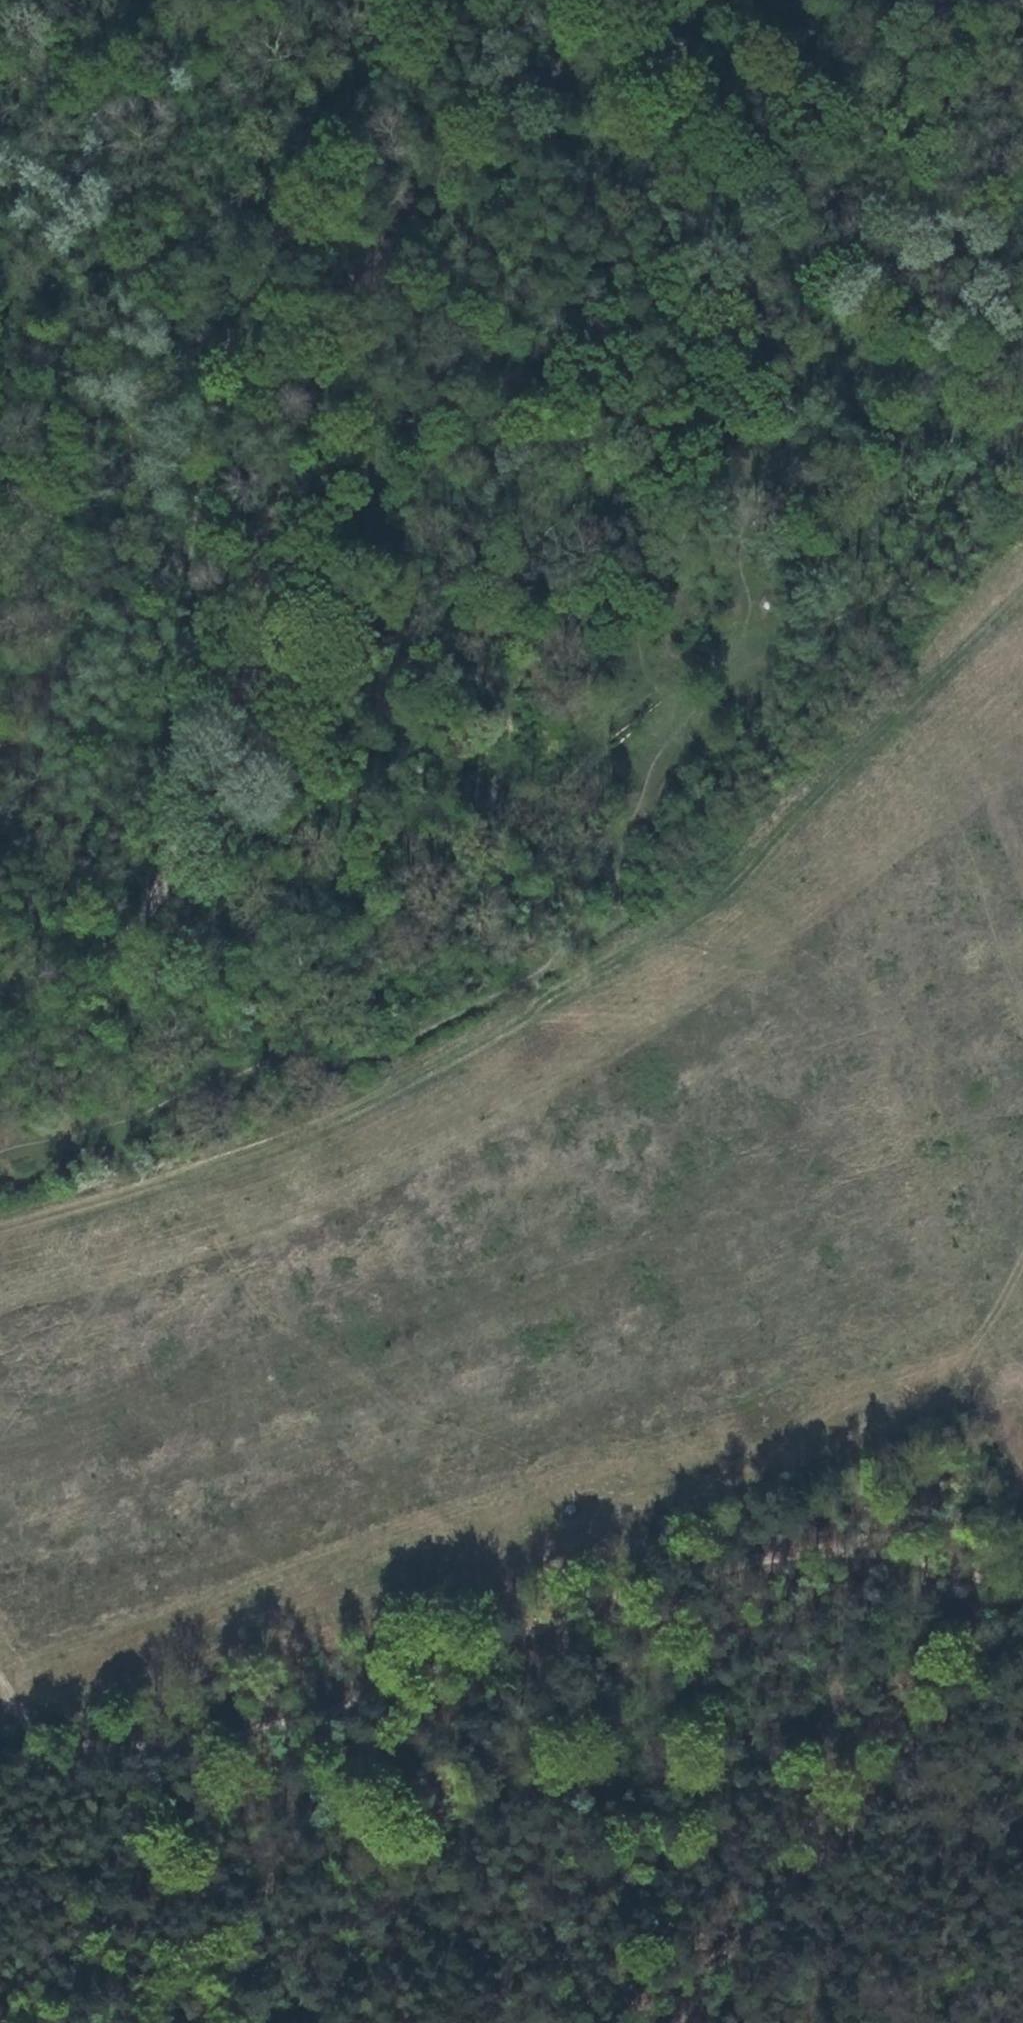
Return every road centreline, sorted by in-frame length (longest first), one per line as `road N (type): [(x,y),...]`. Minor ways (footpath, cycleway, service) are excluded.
road 1 (track): [(0,970),(93,935),(146,855),(242,286),(330,114),(443,0)]
road 2 (track): [(1000,1584),(676,2022)]
road 3 (track): [(389,1691),(197,1741),(70,1758),(0,1673)]

